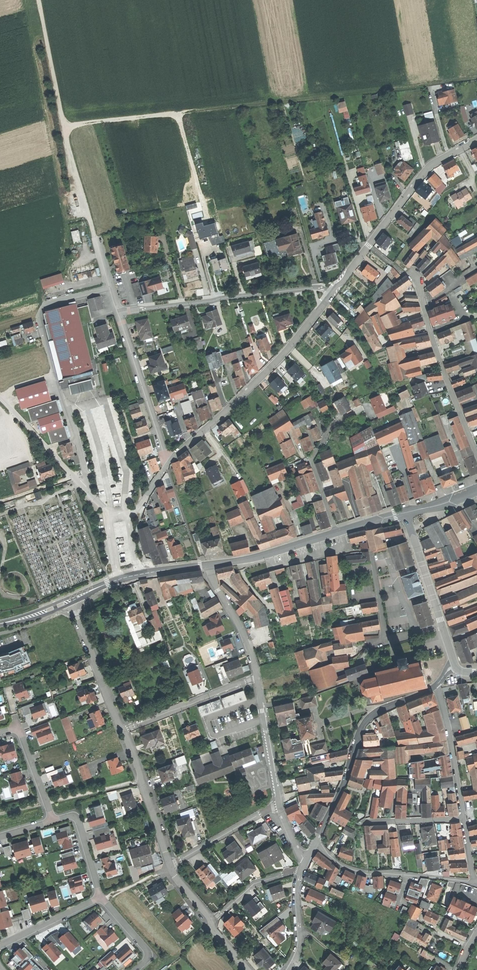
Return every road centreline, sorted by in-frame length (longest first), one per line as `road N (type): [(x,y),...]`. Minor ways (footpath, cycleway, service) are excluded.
road 1 (track): [(476,75),(64,127)]
road 2 (track): [(39,0),(96,236)]
road 3 (residential): [(336,291),(286,354),(168,464)]
road 4 (residential): [(336,291),(120,313)]
road 5 (residential): [(315,842),(350,773),(359,730),(384,708),(437,687)]
road 6 (residential): [(476,142),(427,169),(336,291)]
road 7 (residential): [(476,455),(413,275)]
road 8 (residential): [(474,882),(355,870),(315,842)]
road 9 (residential): [(120,313),(168,464)]
road 10 (residential): [(259,676),(124,732)]
road 11 (residential): [(442,627),(387,641),(372,555)]
road 12 (residential): [(124,732),(171,867)]
road 13 (residential): [(72,600),(124,732)]
road 14 (residential): [(464,819),(437,687)]
road 15 (residential): [(259,676),(278,805)]
road 16 (residential): [(171,867),(278,805)]
road 17 (residential): [(209,565),(259,676)]

